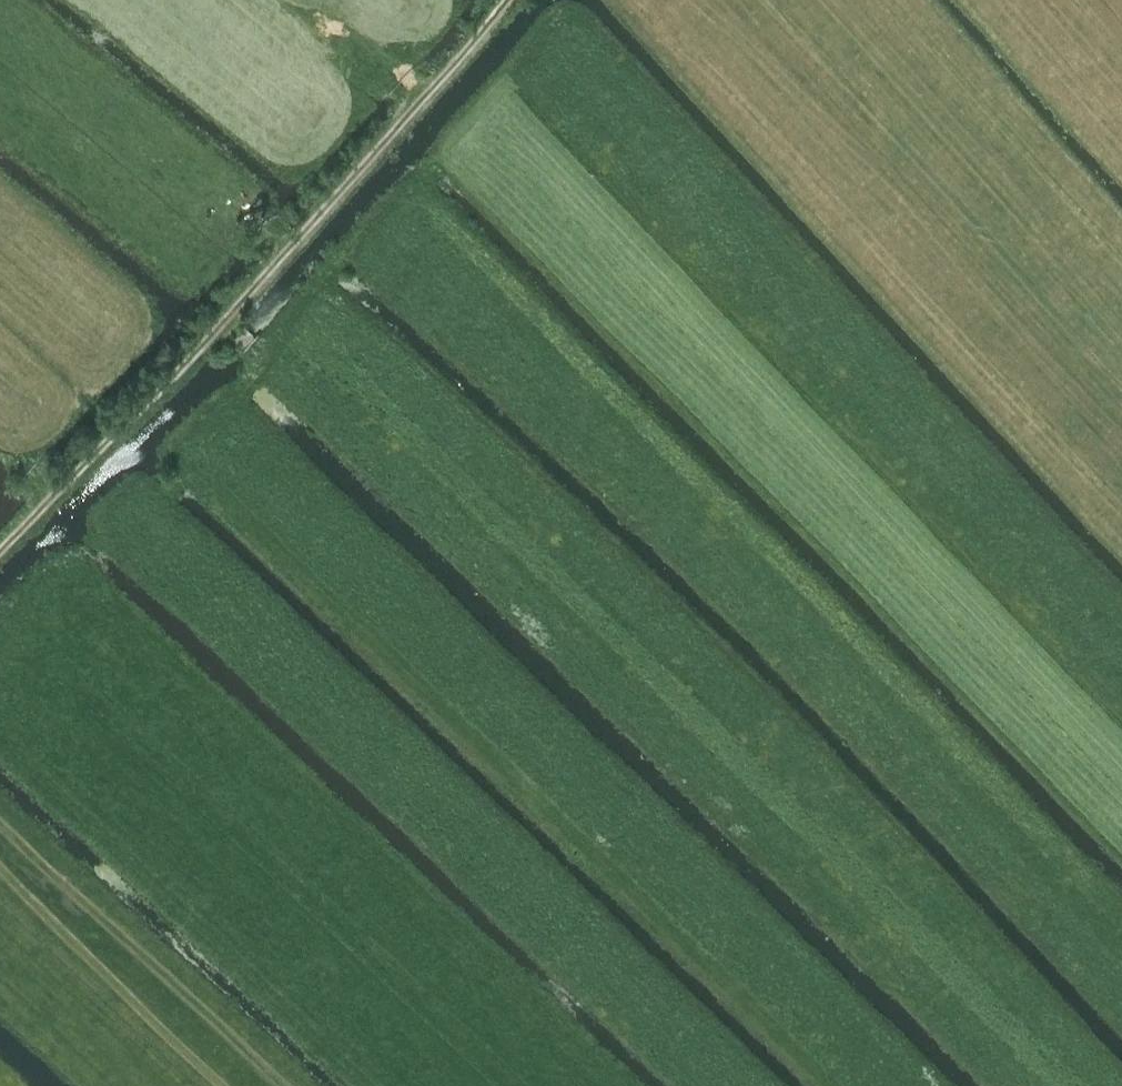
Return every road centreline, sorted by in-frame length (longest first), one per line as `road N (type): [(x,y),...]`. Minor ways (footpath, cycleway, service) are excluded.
road 1 (track): [(0,552),(195,355),(511,0)]
road 2 (track): [(493,575),(220,325)]

